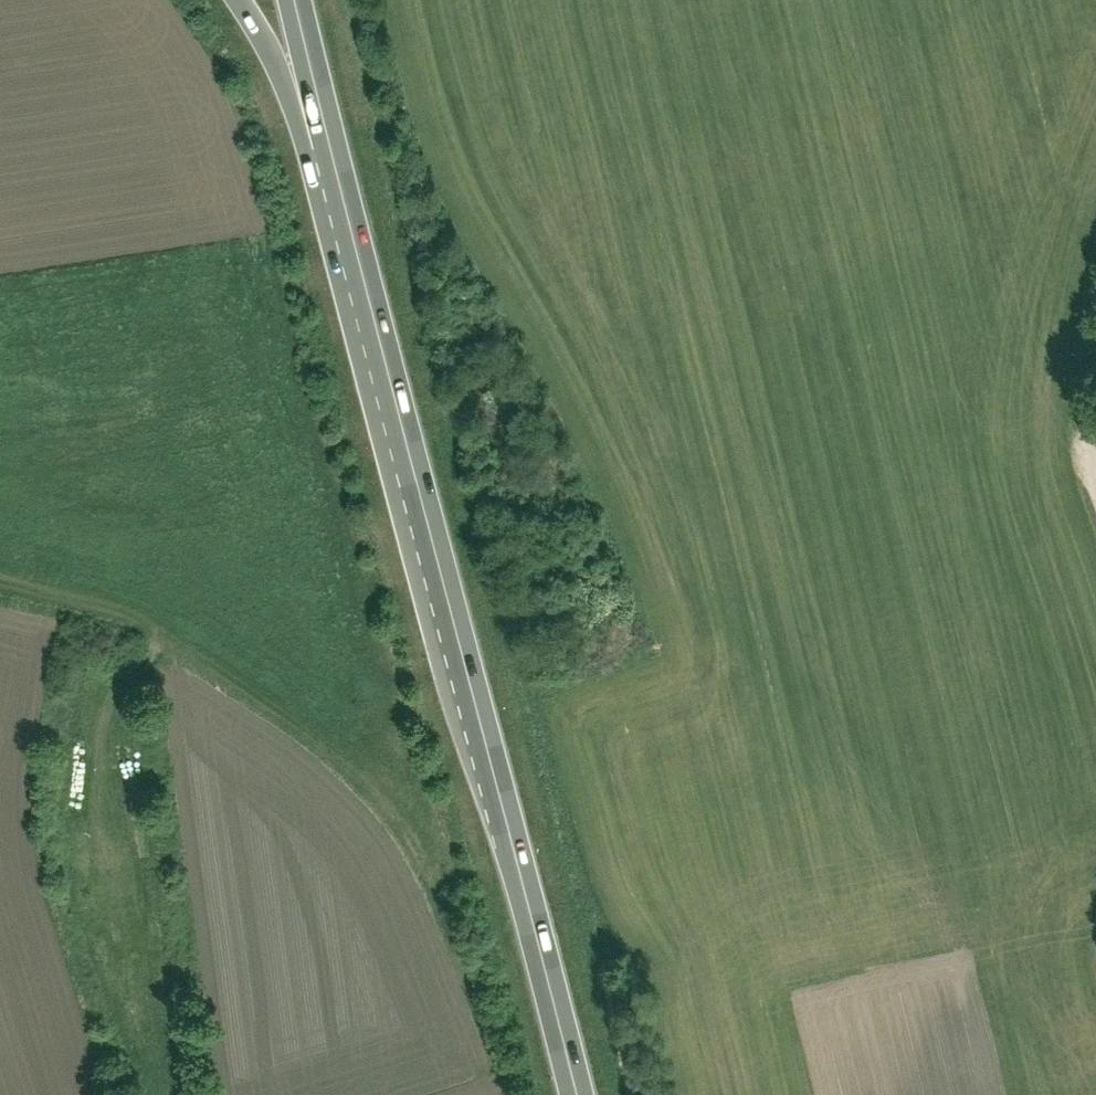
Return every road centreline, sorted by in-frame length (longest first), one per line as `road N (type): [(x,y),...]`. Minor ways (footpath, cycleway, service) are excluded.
road 1 (primary): [(578,1094),(352,232)]
road 2 (primary): [(243,0),(352,232)]
road 3 (primary): [(352,232),(296,0)]

